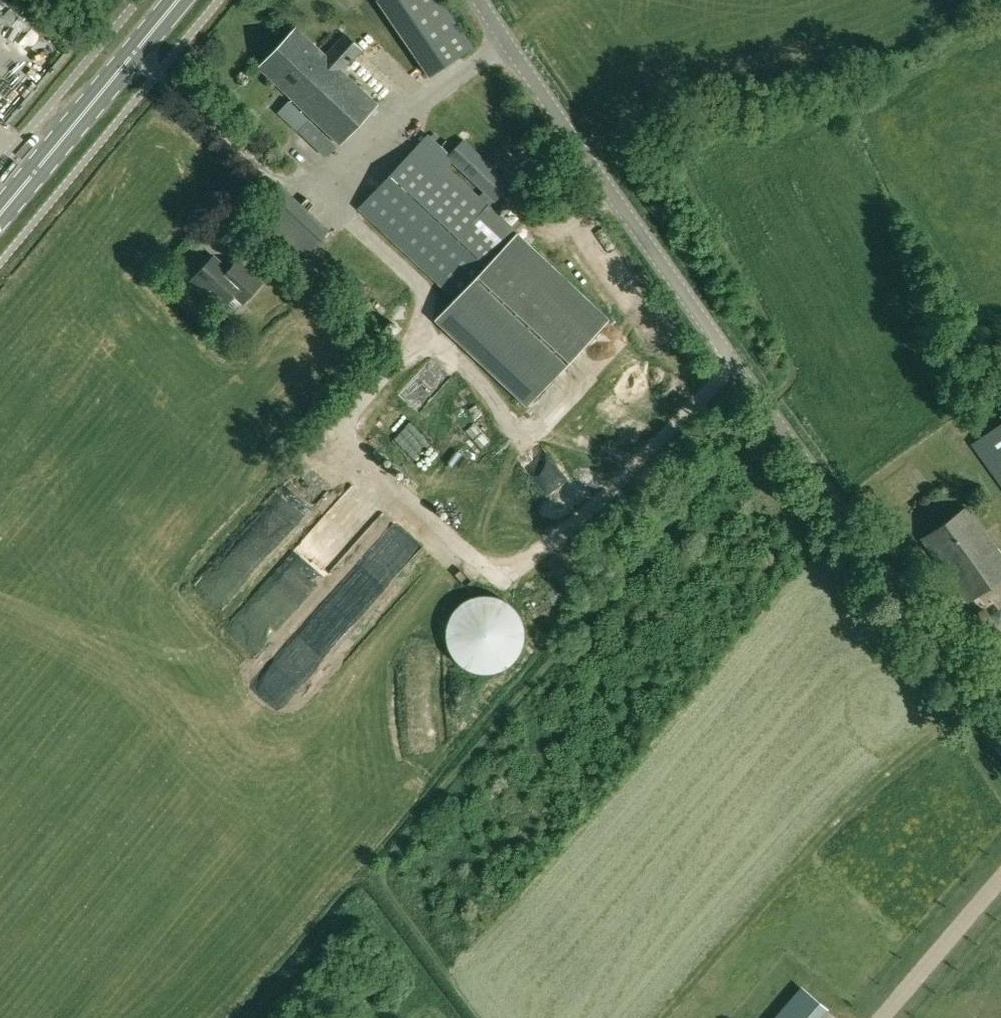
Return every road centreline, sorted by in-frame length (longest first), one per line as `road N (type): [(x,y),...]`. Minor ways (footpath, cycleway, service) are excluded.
road 1 (unclassified): [(1000,733),(484,0)]
road 2 (track): [(734,362),(525,565),(507,572),(470,555),(385,481),(253,631)]
road 3 (track): [(658,1017),(858,799),(975,697)]
road 4 (track): [(349,449),(455,361),(510,430),(529,437),(552,425),(623,343)]
road 5 (secondary): [(0,215),(179,0)]
road 6 (track): [(385,481),(349,449),(209,600)]

